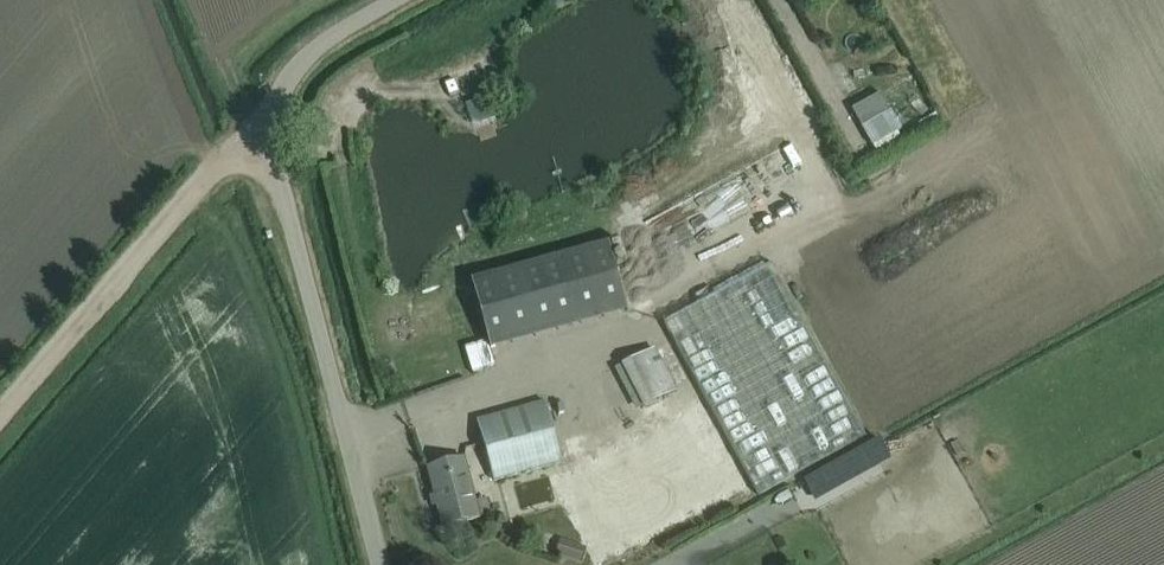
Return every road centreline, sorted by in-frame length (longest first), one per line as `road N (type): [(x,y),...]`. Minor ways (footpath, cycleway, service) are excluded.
road 1 (unclassified): [(379,564),(267,124),(309,49),(397,0)]
road 2 (track): [(0,428),(267,124)]

